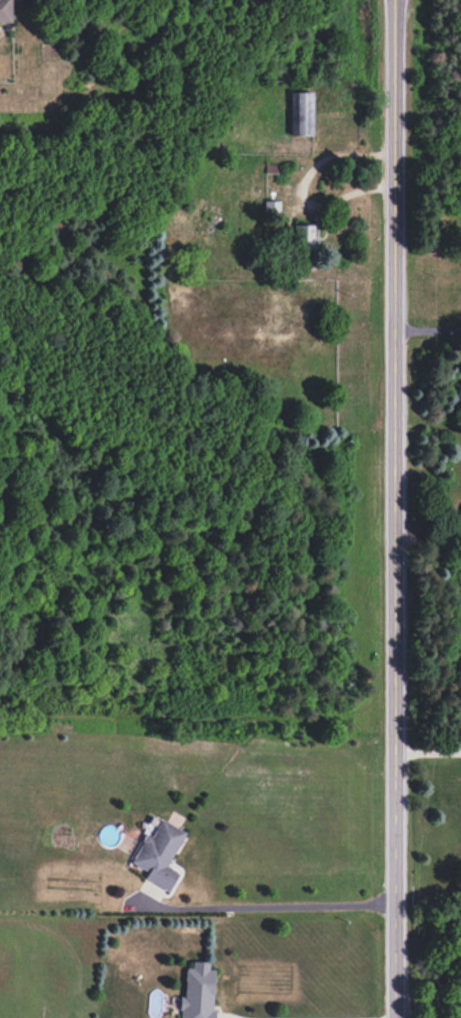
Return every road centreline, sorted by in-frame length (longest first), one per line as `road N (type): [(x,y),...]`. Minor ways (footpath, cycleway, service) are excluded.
road 1 (tertiary): [(398,1017),(395,0)]

